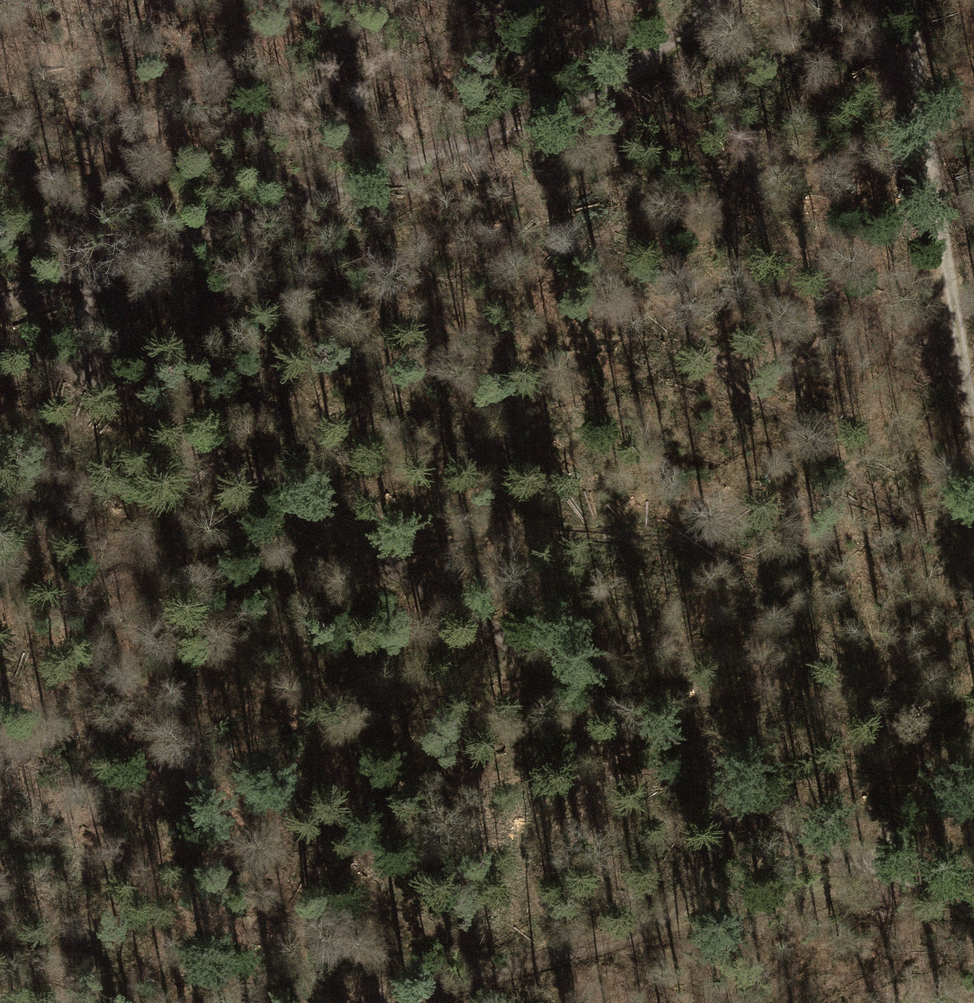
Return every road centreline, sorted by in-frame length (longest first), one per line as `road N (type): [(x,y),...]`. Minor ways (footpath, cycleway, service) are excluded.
road 1 (track): [(98,266),(80,316),(92,379),(695,755),(714,788),(705,868),(676,923)]
road 2 (track): [(717,0),(579,105),(0,304)]
road 3 (track): [(872,868),(369,1002)]
road 4 (track): [(973,414),(908,0)]
road 5 (track): [(695,755),(872,868)]
road 6 (track): [(973,732),(872,868)]

